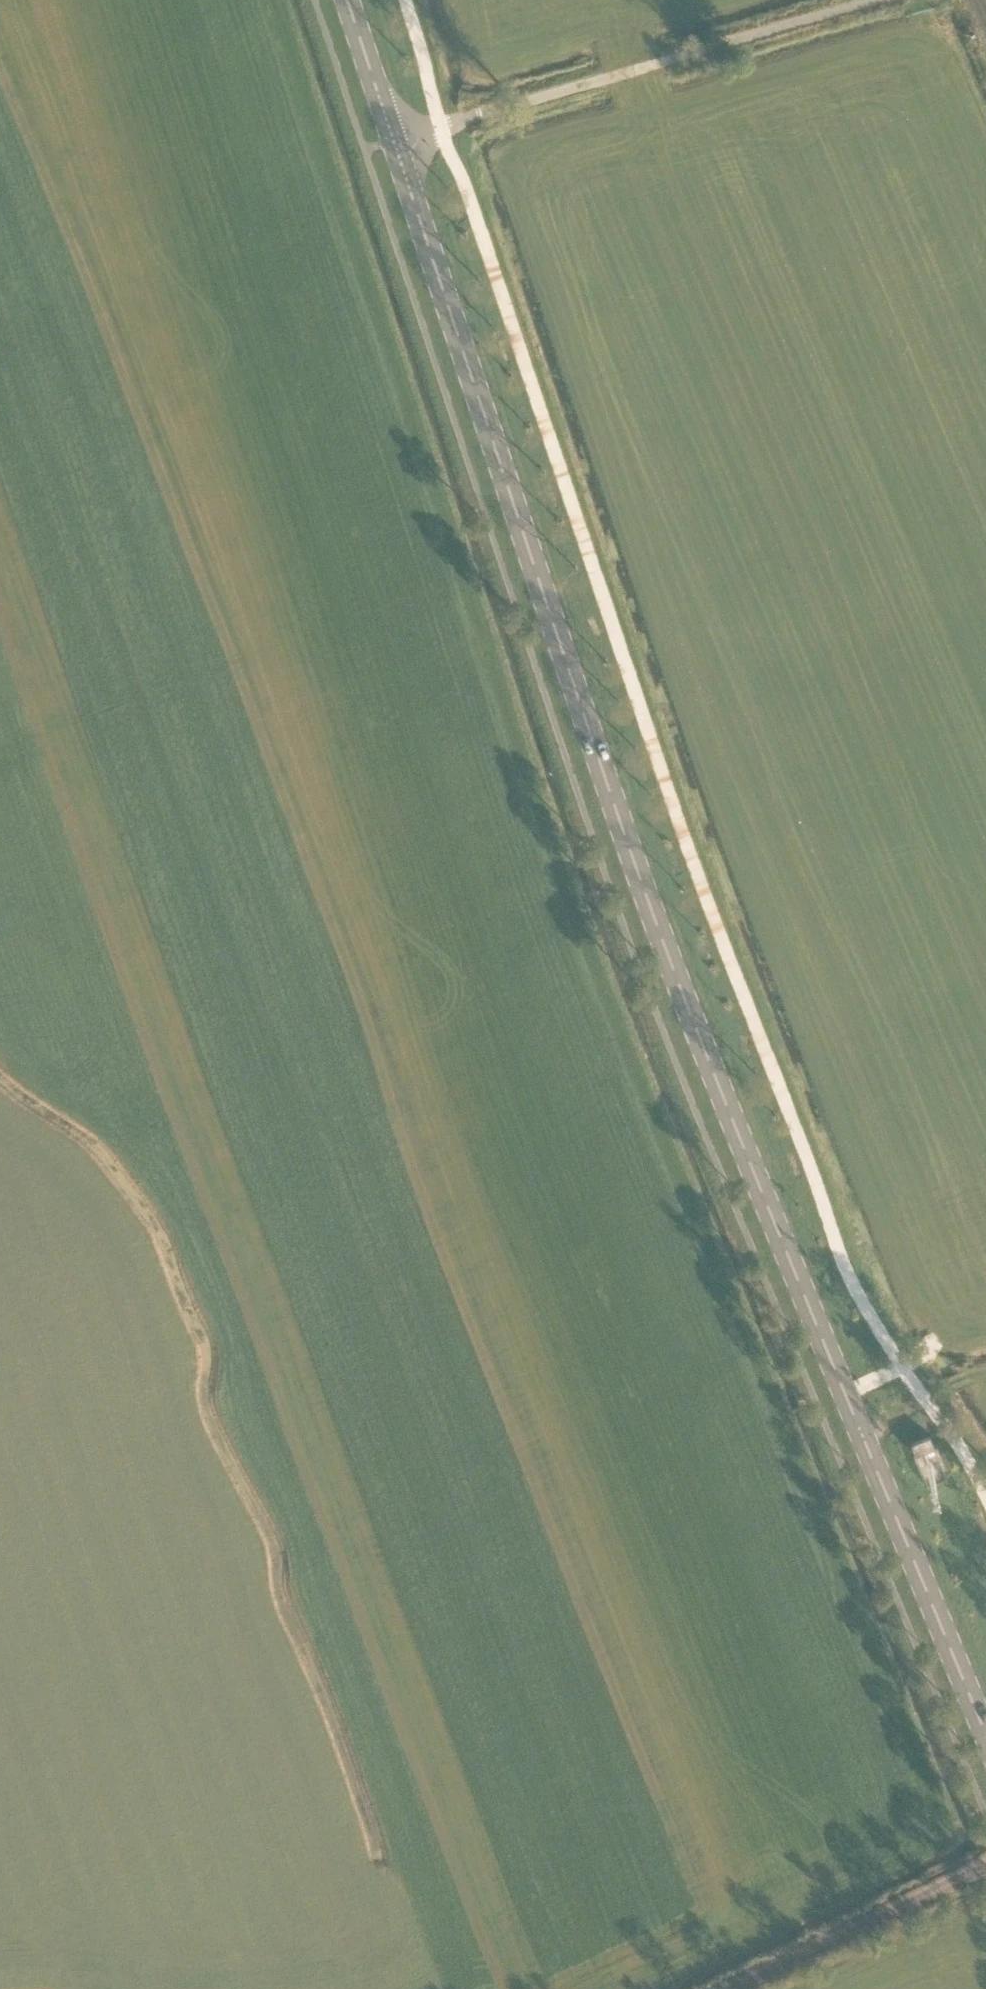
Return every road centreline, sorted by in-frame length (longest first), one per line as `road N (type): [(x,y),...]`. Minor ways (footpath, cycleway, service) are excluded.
road 1 (primary): [(985,1735),(628,838),(393,139)]
road 2 (primary): [(393,139),(348,0)]

